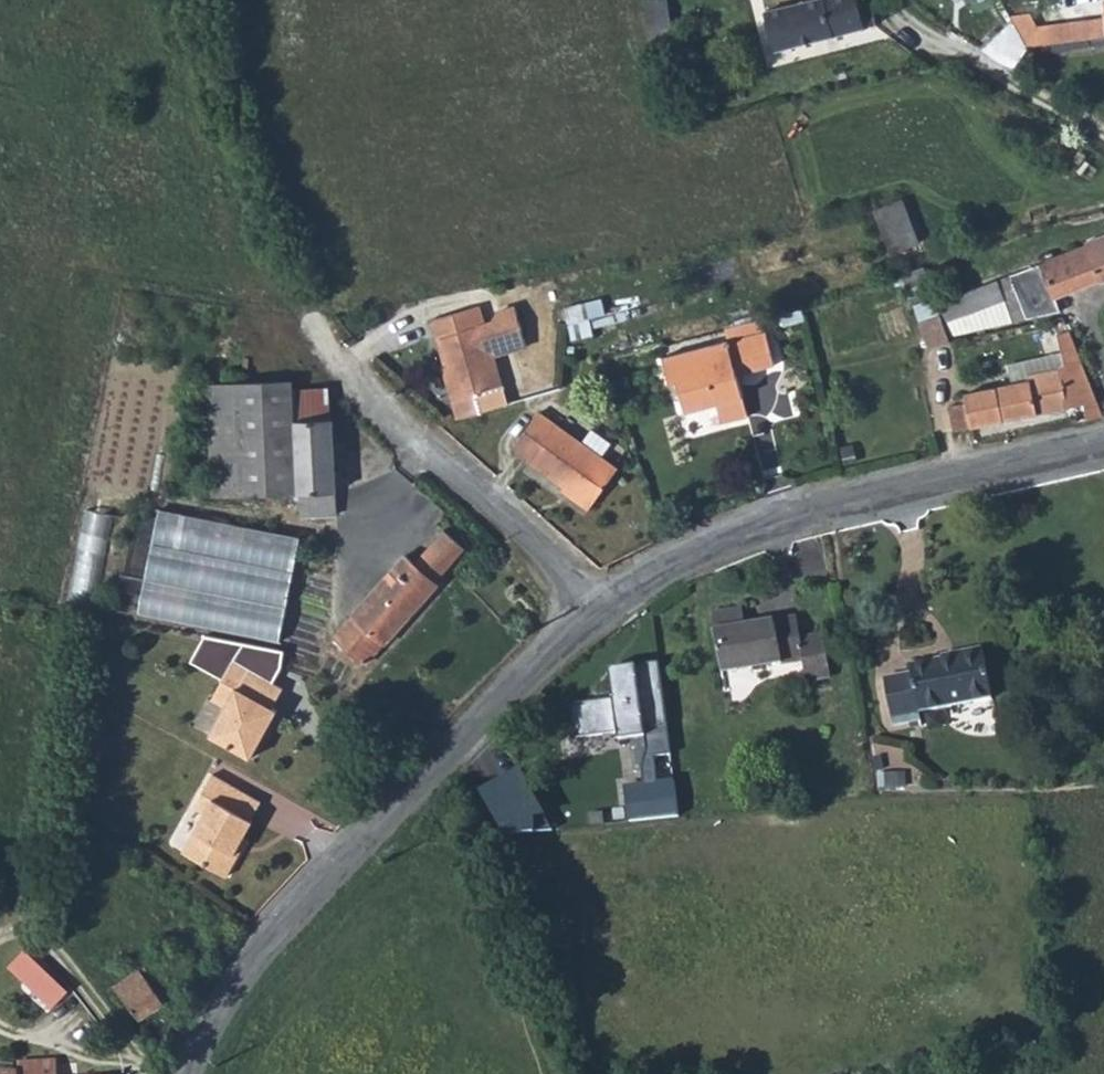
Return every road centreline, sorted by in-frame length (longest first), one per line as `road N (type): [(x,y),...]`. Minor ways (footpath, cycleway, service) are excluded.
road 1 (residential): [(182,1073),(228,994),(296,912),(525,677),(605,607)]
road 2 (residential): [(605,607),(700,548),(784,516),(1103,443)]
road 3 (residential): [(605,607),(333,359)]
road 4 (track): [(878,0),(949,55),(1103,138)]

